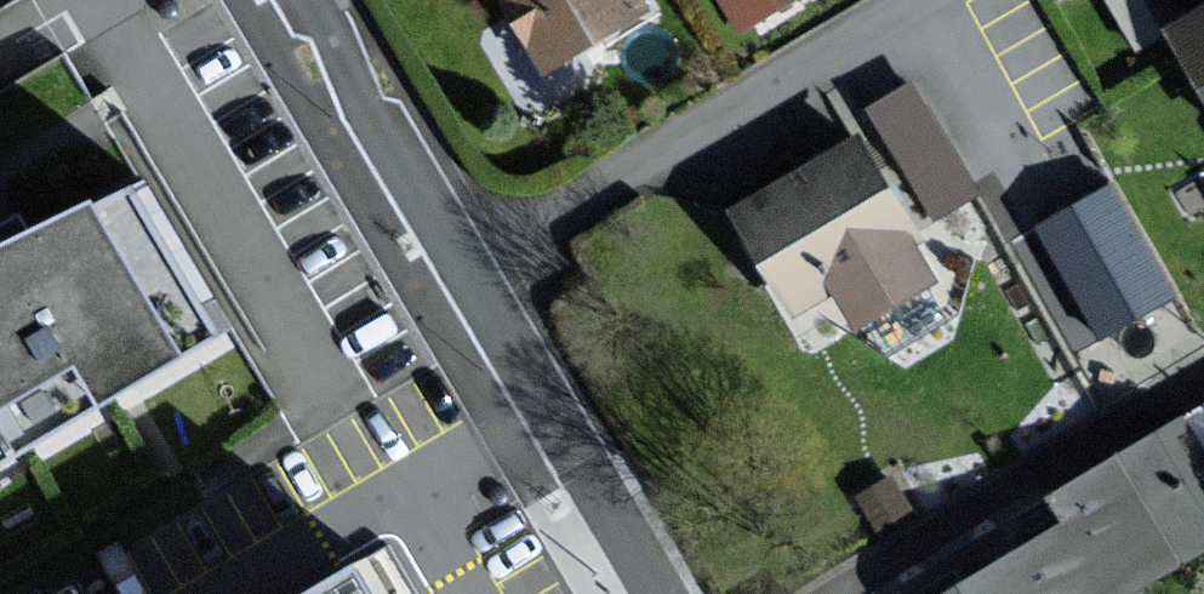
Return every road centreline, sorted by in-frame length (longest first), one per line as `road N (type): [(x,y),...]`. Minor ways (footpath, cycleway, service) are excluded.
road 1 (residential): [(924,0),(476,267)]
road 2 (residential): [(553,405),(225,593)]
road 3 (residential): [(315,0),(476,267)]
road 4 (residential): [(553,405),(666,593)]
road 5 (residential): [(476,267),(553,405)]

